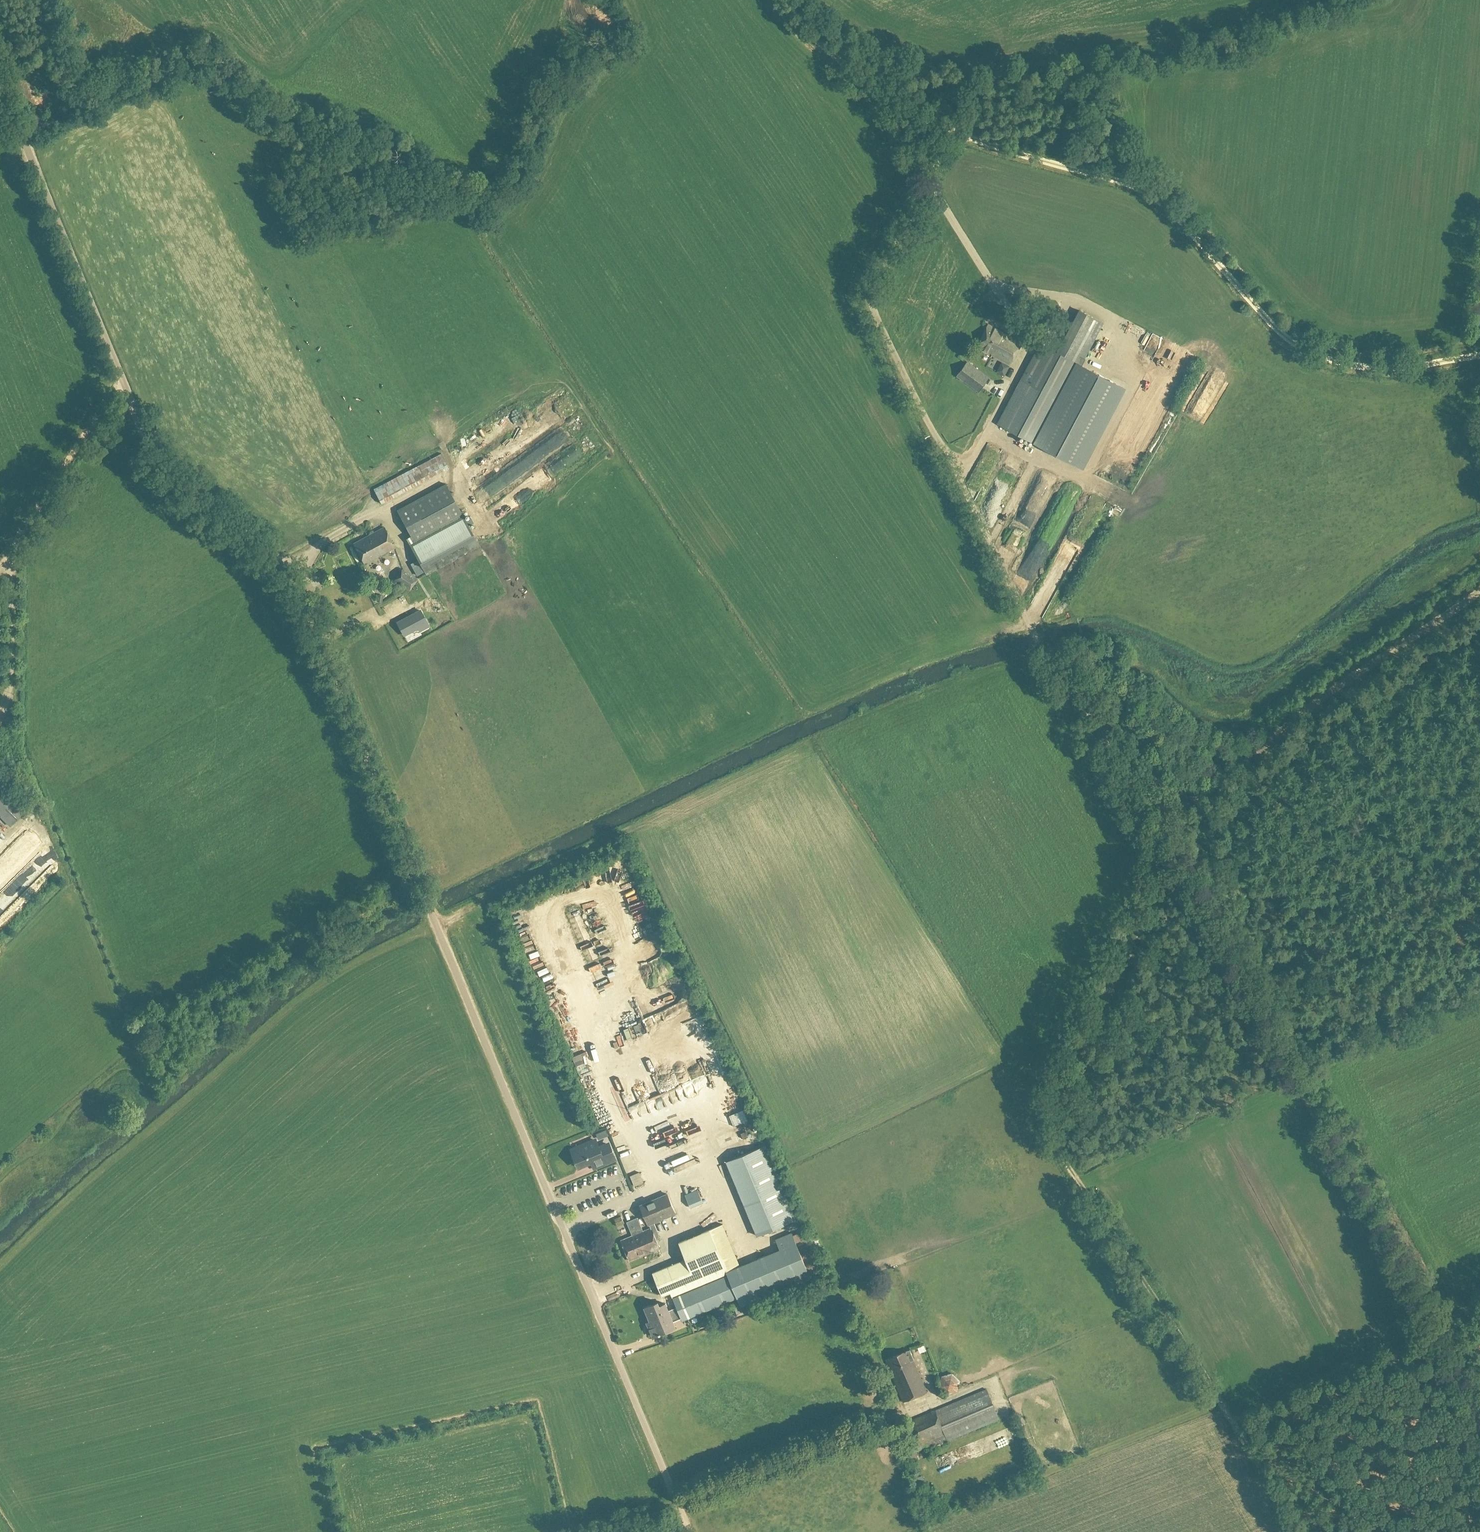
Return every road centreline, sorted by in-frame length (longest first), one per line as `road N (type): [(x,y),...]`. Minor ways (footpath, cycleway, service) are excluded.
road 1 (unclassified): [(687,1521),(290,581),(273,552),(175,473),(148,439),(0,77)]
road 2 (track): [(1303,1531),(1054,1139),(1099,1007),(1158,888),(1156,848),(1085,704),(1048,667),(871,304),(872,280),(963,134)]
road 3 (track): [(1479,356),(1389,368),(1323,358),(1273,325),(1157,197),(963,134)]
road 4 (track): [(963,134),(898,107),(778,0)]
road 5 (track): [(8,540),(123,379)]

